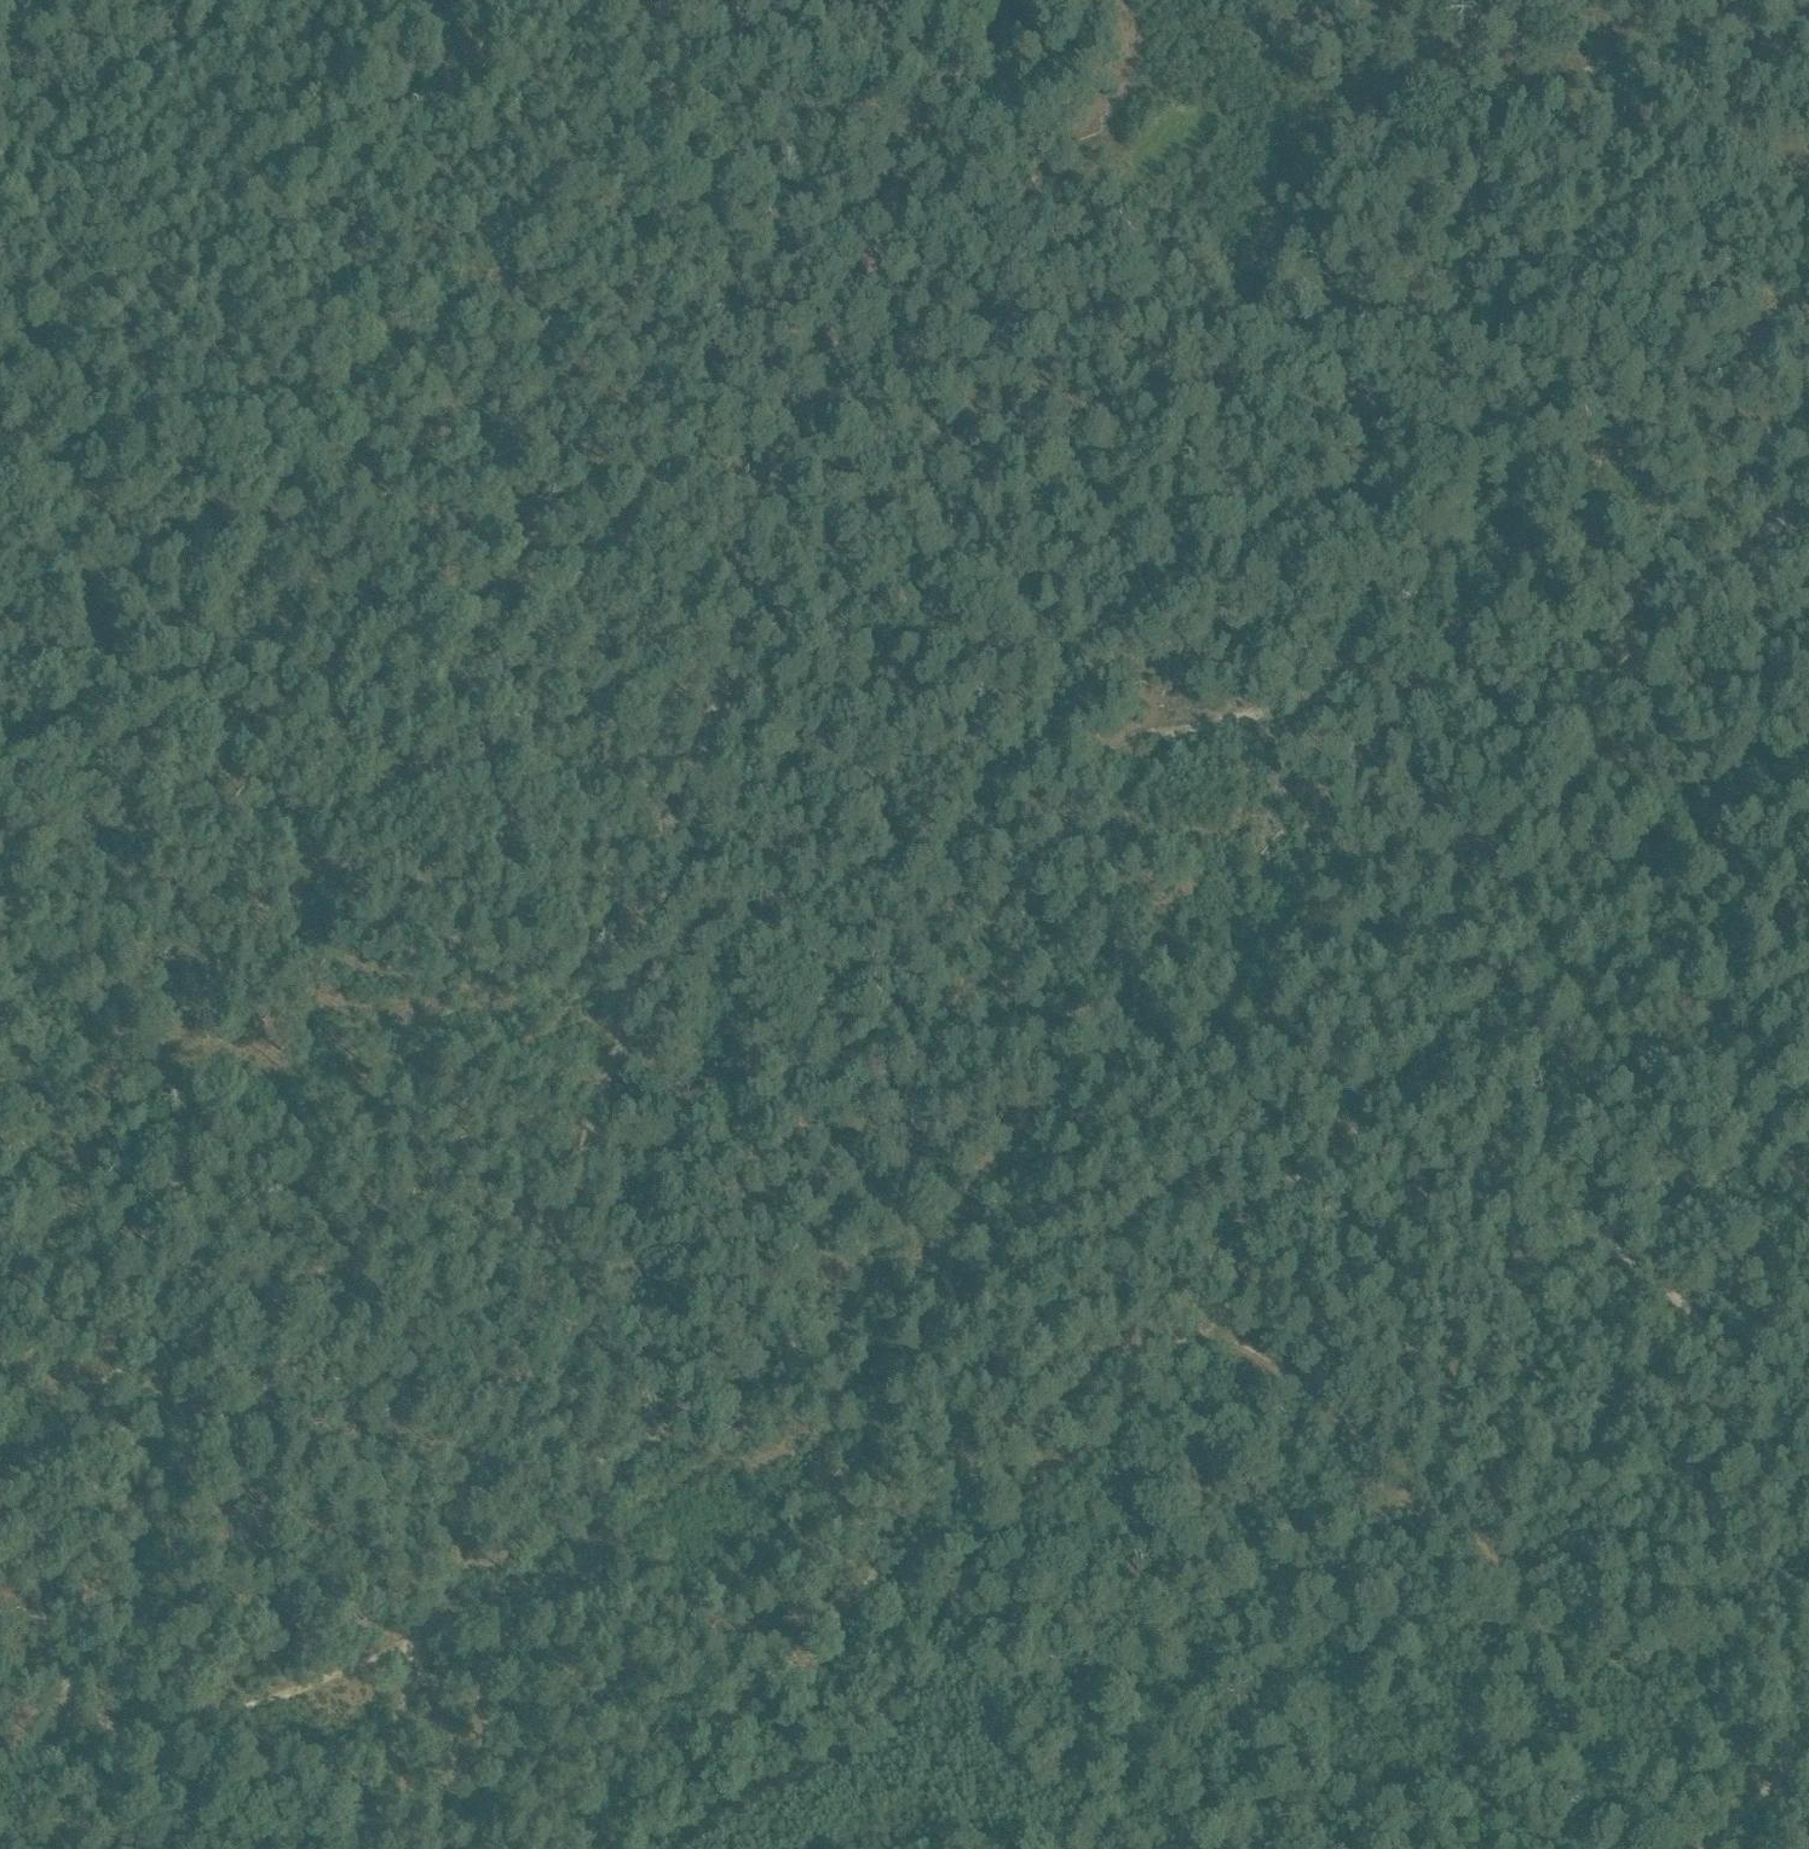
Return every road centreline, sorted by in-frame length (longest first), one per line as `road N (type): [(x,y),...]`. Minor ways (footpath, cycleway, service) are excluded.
road 1 (track): [(0,1509),(54,1690),(88,1720),(137,1742),(271,1684),(334,1666),(408,1659),(446,1641),(509,1602),(610,1512),(785,1283),(887,1200),(944,978),(1002,845),(1049,767),(1112,744),(1524,664),(1627,627),(1730,562),(1808,473)]
road 2 (track): [(446,1641),(481,1474),(531,1340),(613,974),(655,849),(705,575),(734,488),(863,294),(918,180),(921,125),(953,0)]
road 3 (track): [(1808,1752),(1713,1848)]

